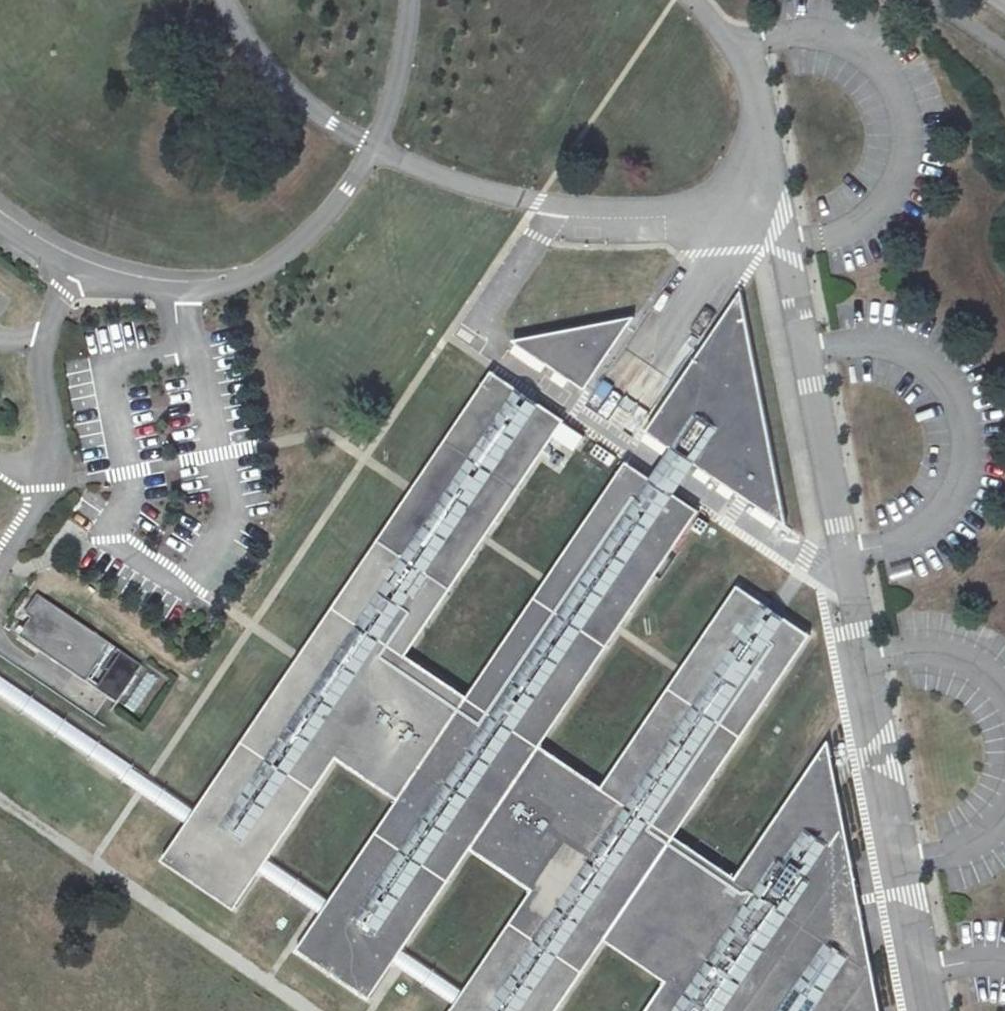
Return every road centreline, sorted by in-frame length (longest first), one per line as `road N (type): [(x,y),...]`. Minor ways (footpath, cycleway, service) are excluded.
road 1 (track): [(163,771),(680,0)]
road 2 (track): [(307,1010),(0,800)]

